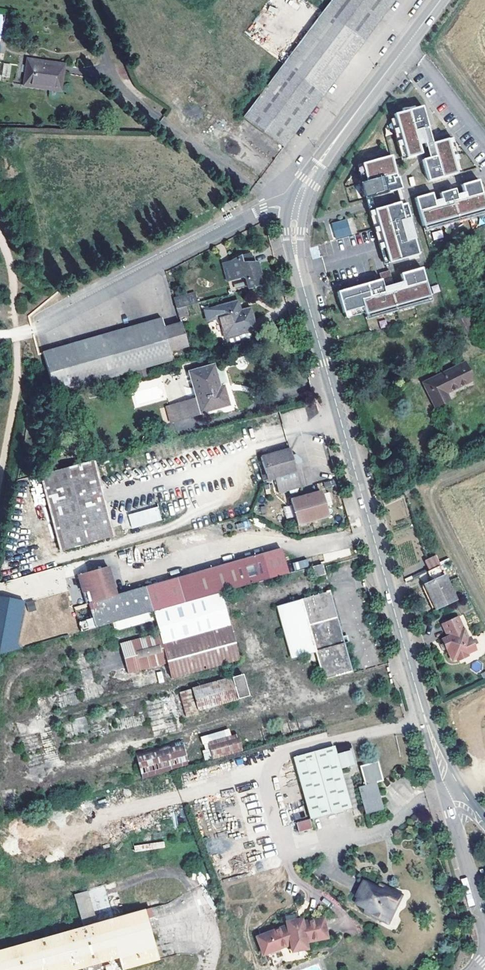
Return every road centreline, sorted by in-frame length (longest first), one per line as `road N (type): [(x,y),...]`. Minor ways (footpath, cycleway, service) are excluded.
road 1 (residential): [(296,209),(296,263),(445,790)]
road 2 (unclassified): [(296,209),(266,208),(37,329)]
road 3 (residential): [(440,0),(333,142),(296,209)]
road 4 (residential): [(445,790),(484,928)]

